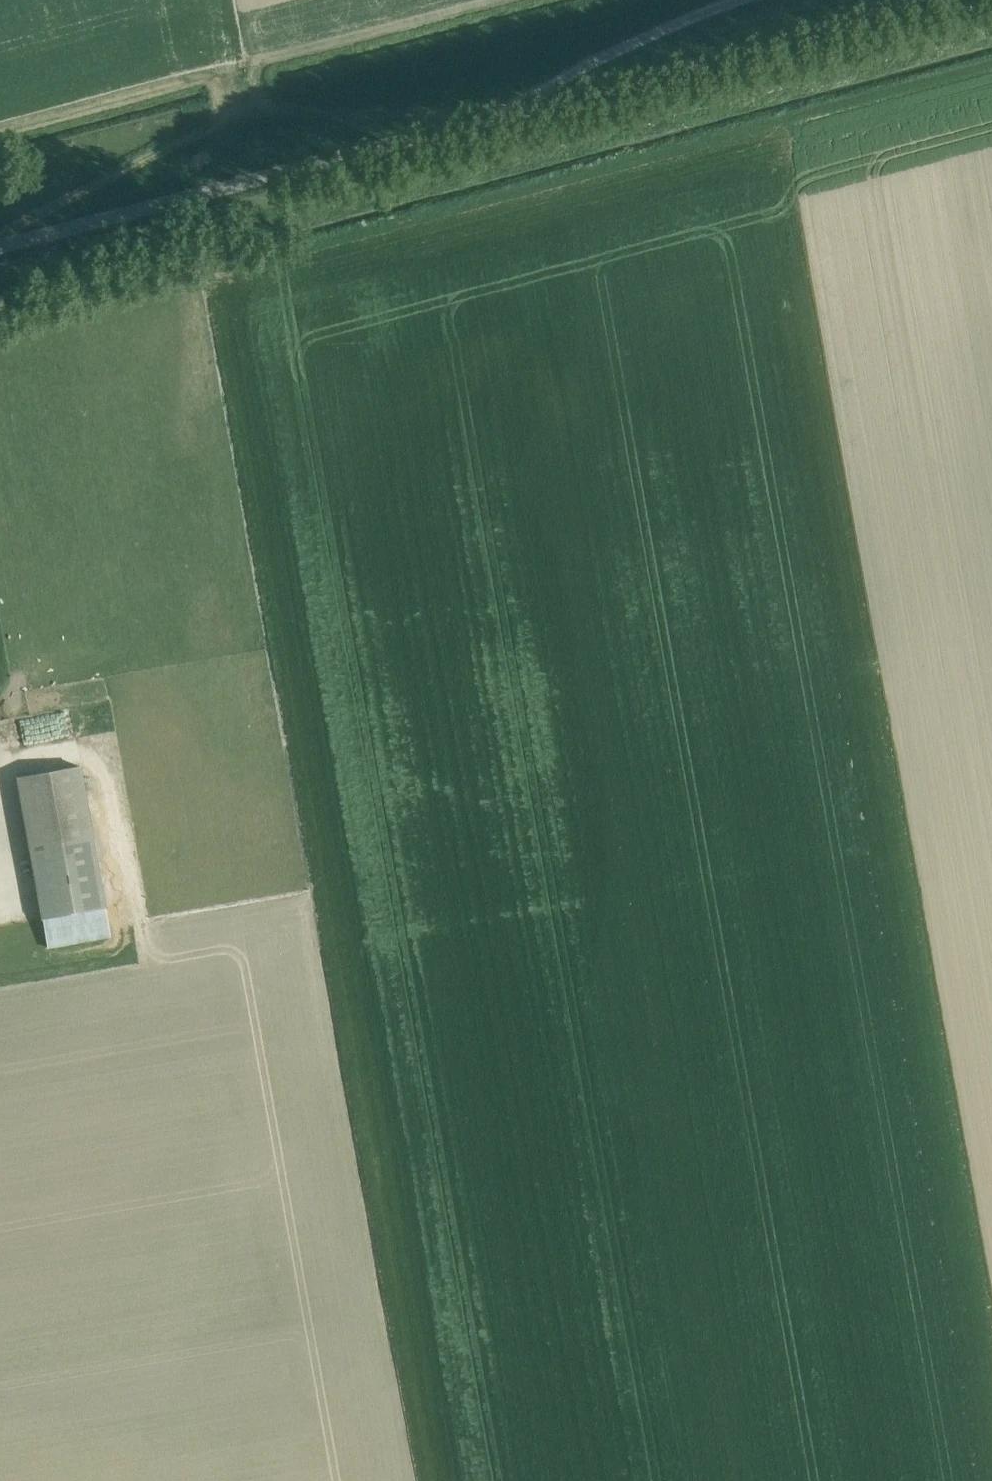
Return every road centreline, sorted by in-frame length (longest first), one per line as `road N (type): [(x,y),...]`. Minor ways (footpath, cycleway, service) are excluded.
road 1 (unclassified): [(0,246),(926,0)]

